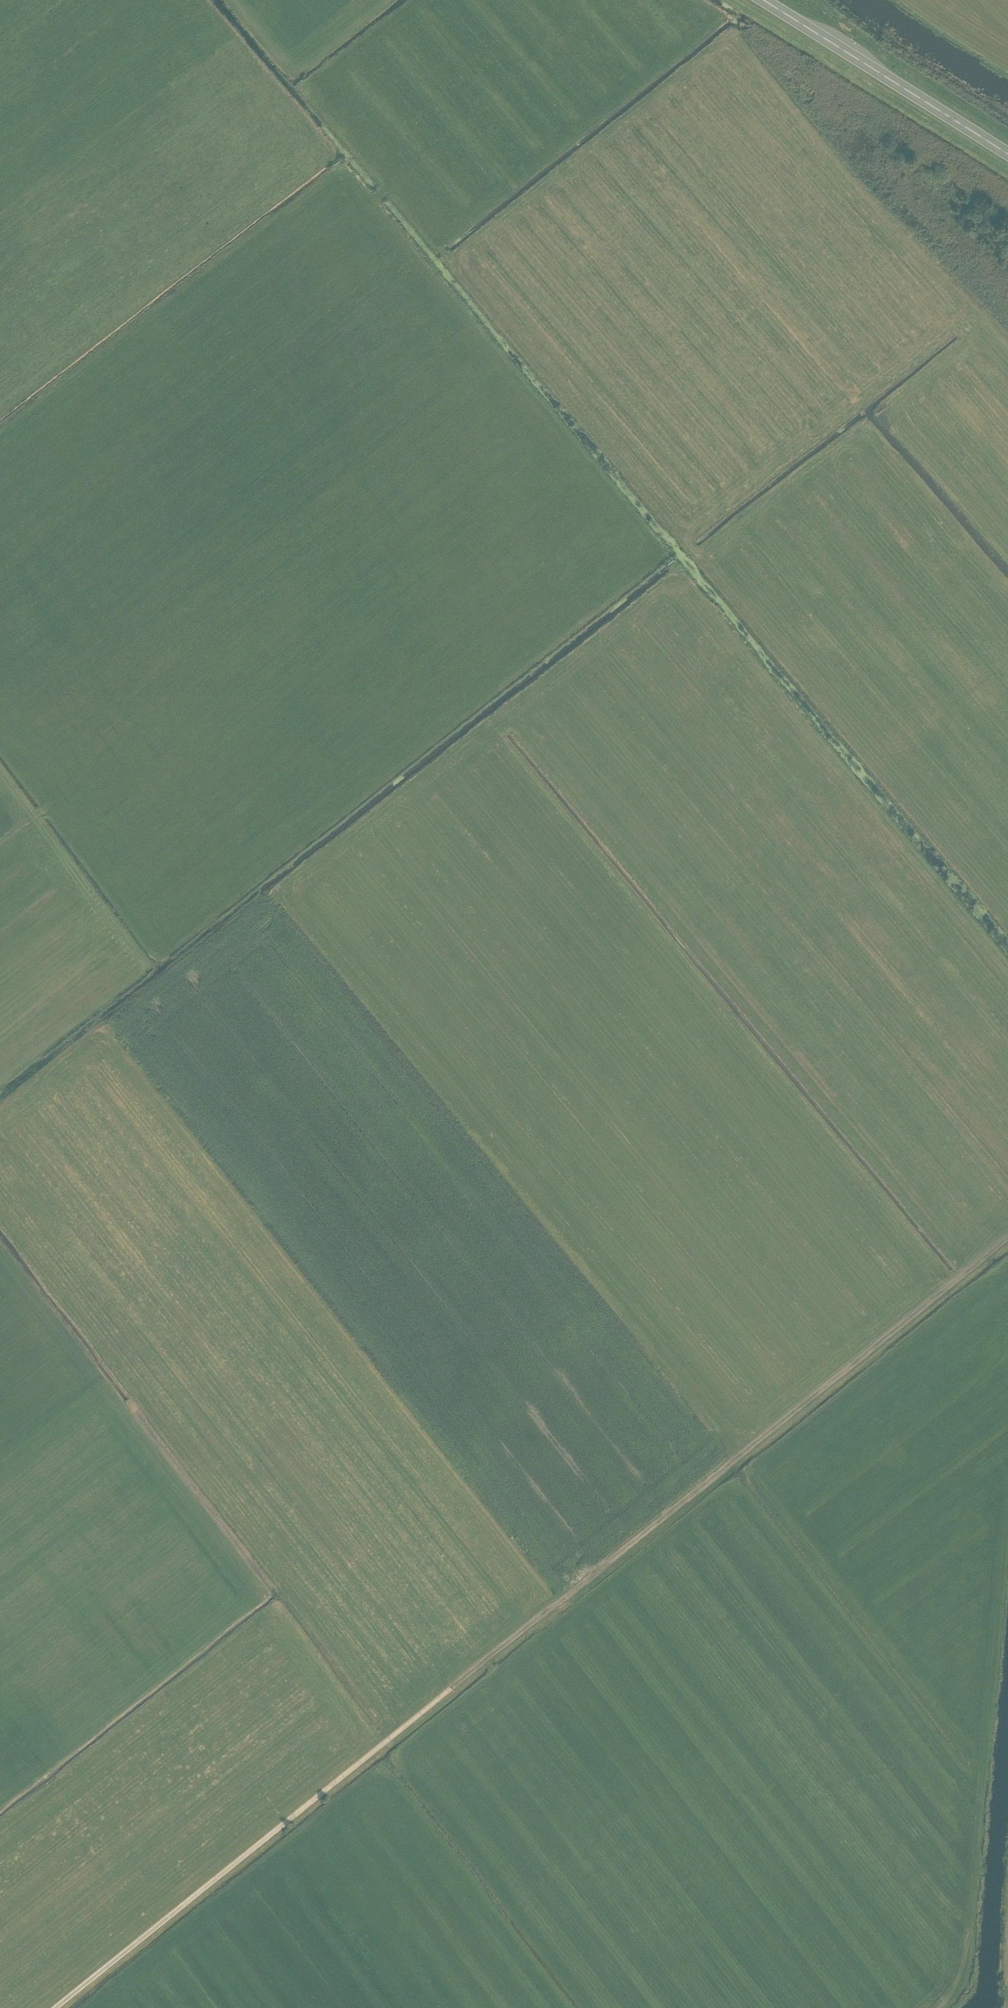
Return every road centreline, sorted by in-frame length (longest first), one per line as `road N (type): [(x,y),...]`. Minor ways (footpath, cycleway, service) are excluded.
road 1 (trunk): [(1007,154),(763,0)]

